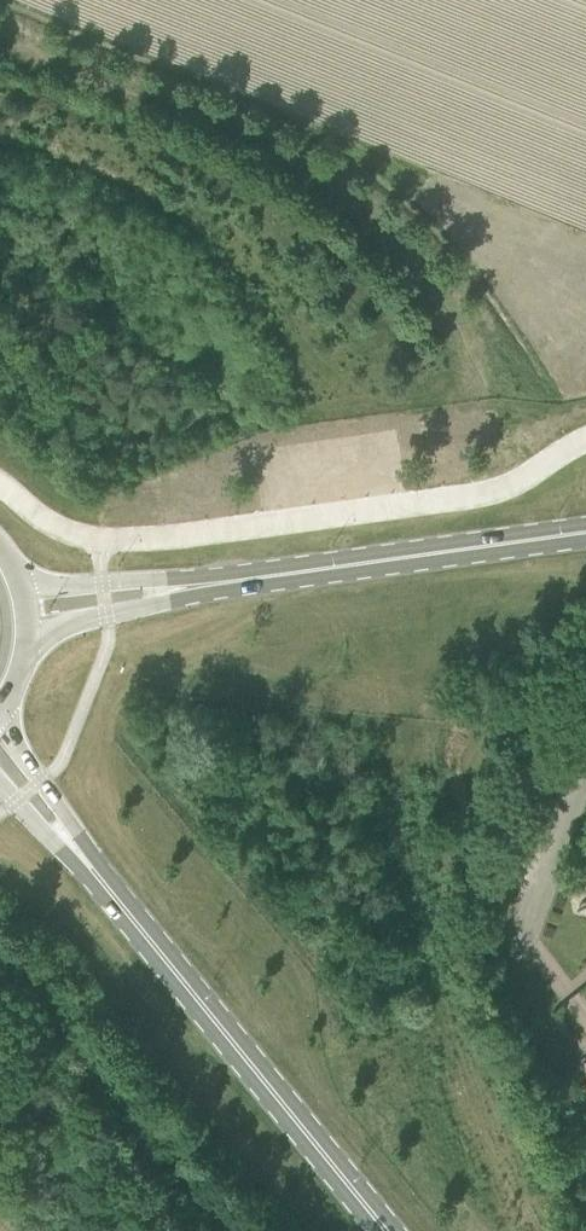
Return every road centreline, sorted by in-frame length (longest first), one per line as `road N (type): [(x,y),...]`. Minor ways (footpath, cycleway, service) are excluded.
road 1 (unclassified): [(0,485),(32,515),(78,536),(174,539),(505,489),(585,441)]
road 2 (primary): [(393,1230),(96,871)]
road 3 (primary): [(214,585),(585,532)]
road 4 (unclassified): [(516,952),(585,762)]
road 5 (primary): [(214,585),(17,581)]
road 6 (primary): [(25,636),(214,585)]
road 7 (primary): [(96,871),(0,706)]
road 8 (primary): [(0,787),(96,871)]

